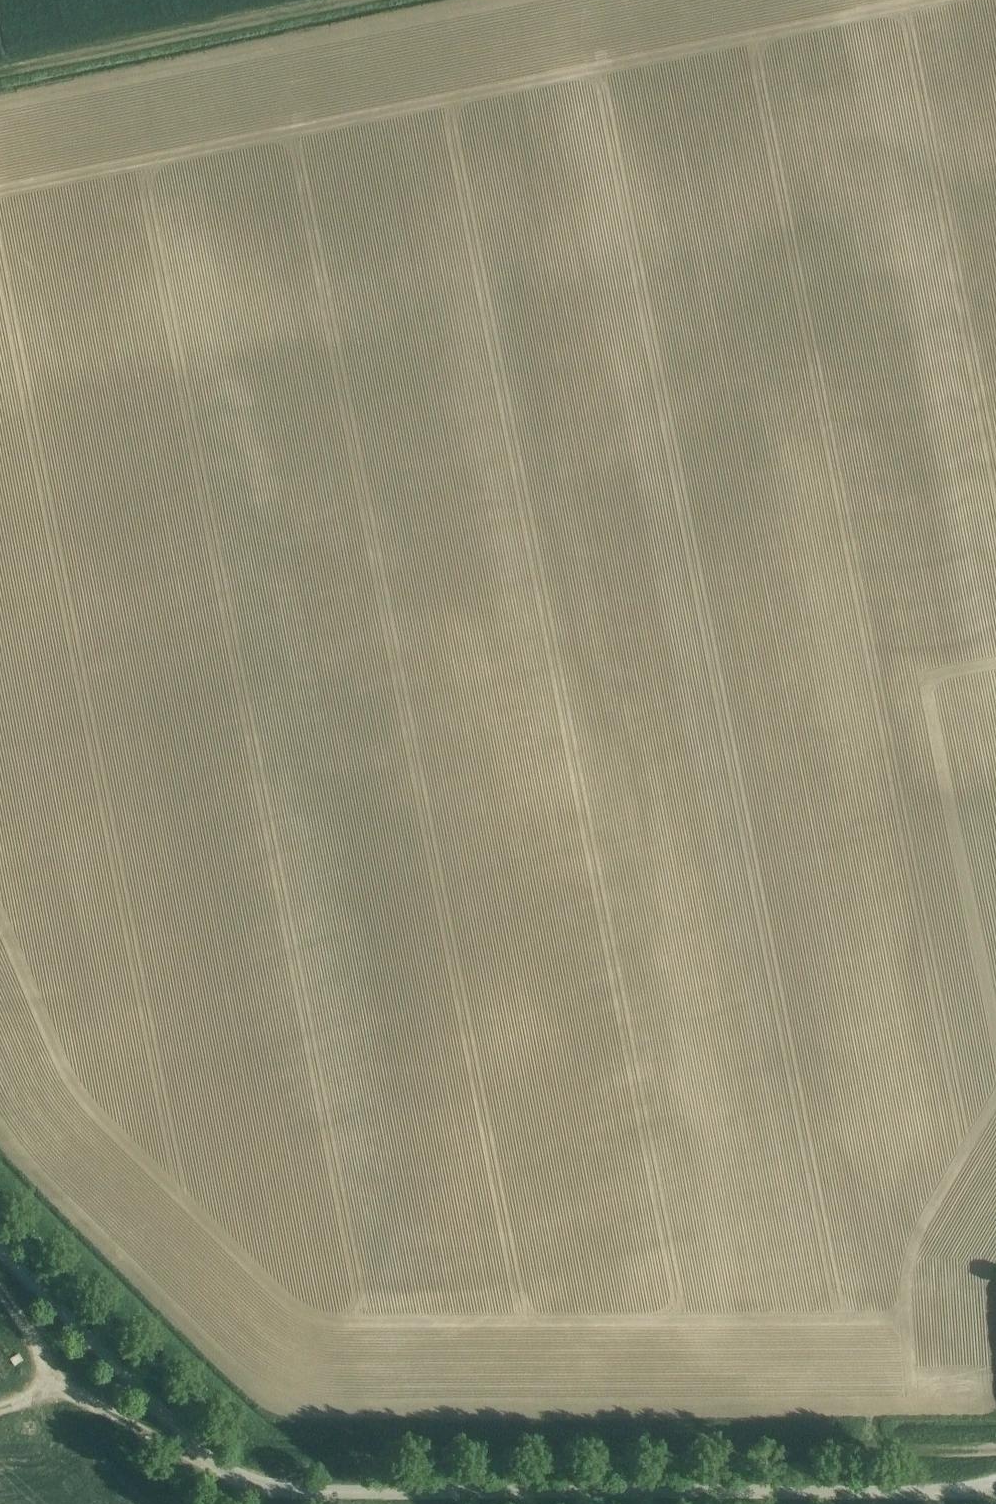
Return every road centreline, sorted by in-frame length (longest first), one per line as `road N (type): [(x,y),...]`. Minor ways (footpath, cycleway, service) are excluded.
road 1 (unclassified): [(961,1491),(262,1488),(212,1464),(0,1250)]
road 2 (track): [(212,1464),(52,1387)]

